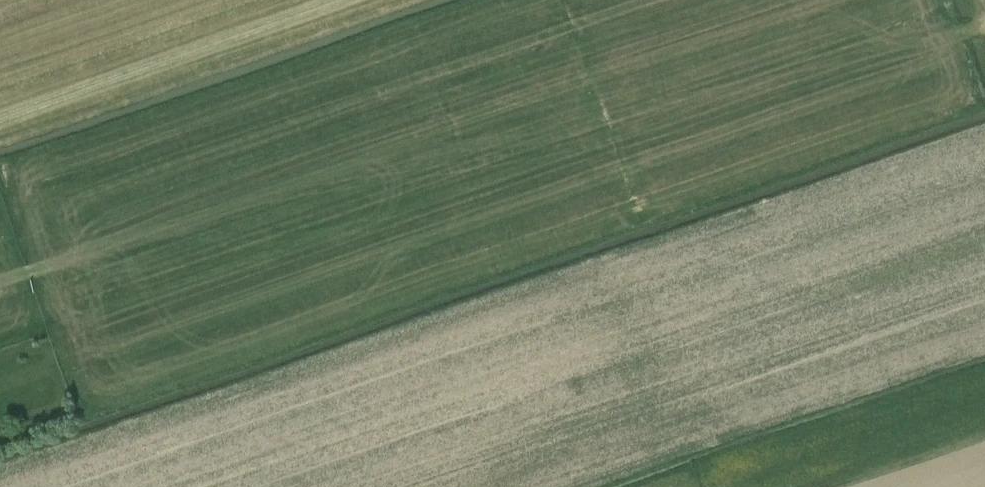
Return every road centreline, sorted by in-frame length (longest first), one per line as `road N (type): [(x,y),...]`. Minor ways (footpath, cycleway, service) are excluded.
road 1 (track): [(342,0),(0,119)]

